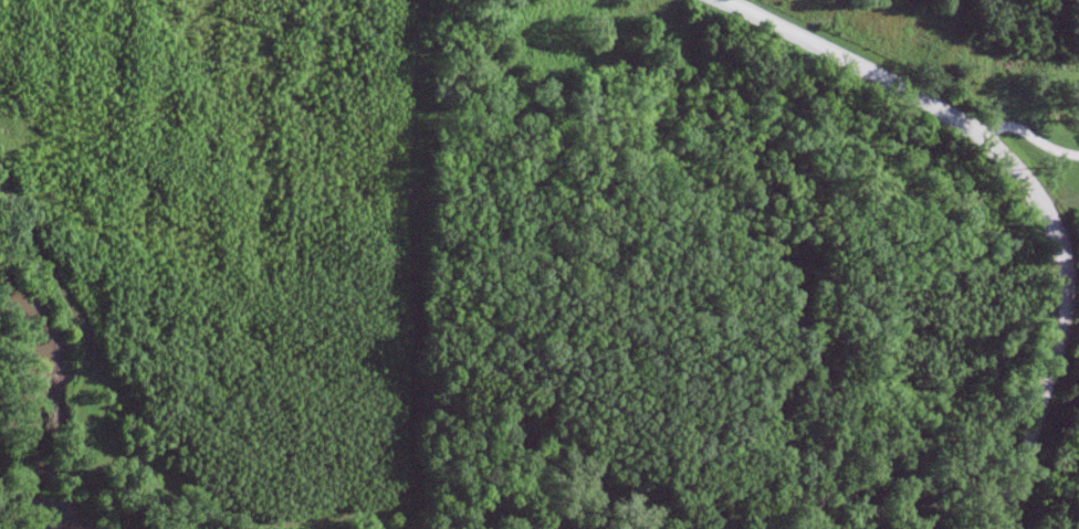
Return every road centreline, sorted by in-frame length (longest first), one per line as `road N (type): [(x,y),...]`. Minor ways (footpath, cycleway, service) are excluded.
road 1 (residential): [(704,0),(957,126),(1038,202),(1060,284),(1019,528)]

